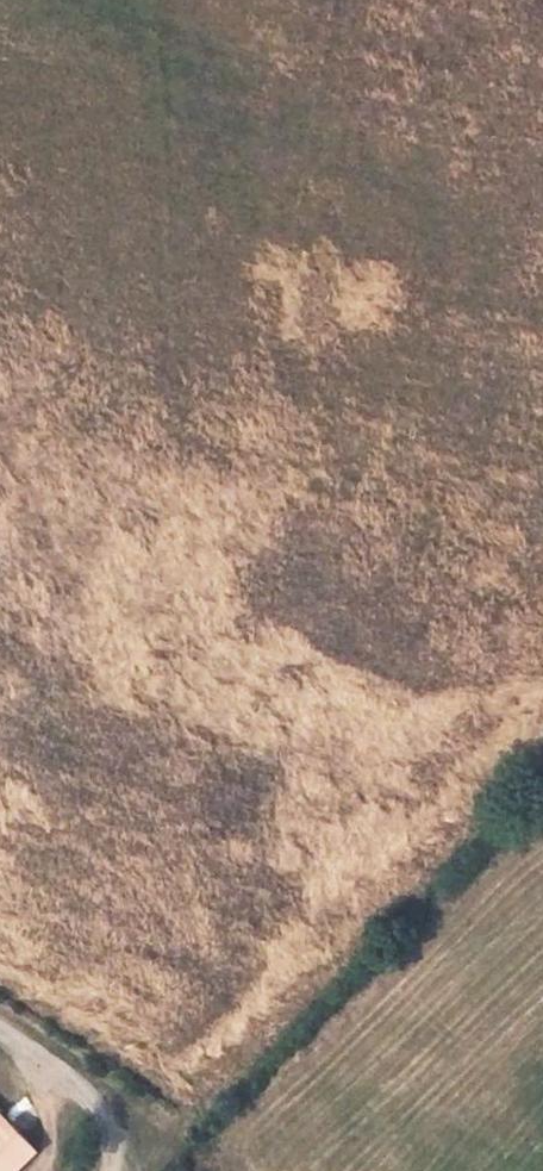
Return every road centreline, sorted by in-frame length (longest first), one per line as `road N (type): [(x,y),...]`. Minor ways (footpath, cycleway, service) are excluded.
road 1 (residential): [(106,1170),(116,1132),(60,1061),(0,1023)]

